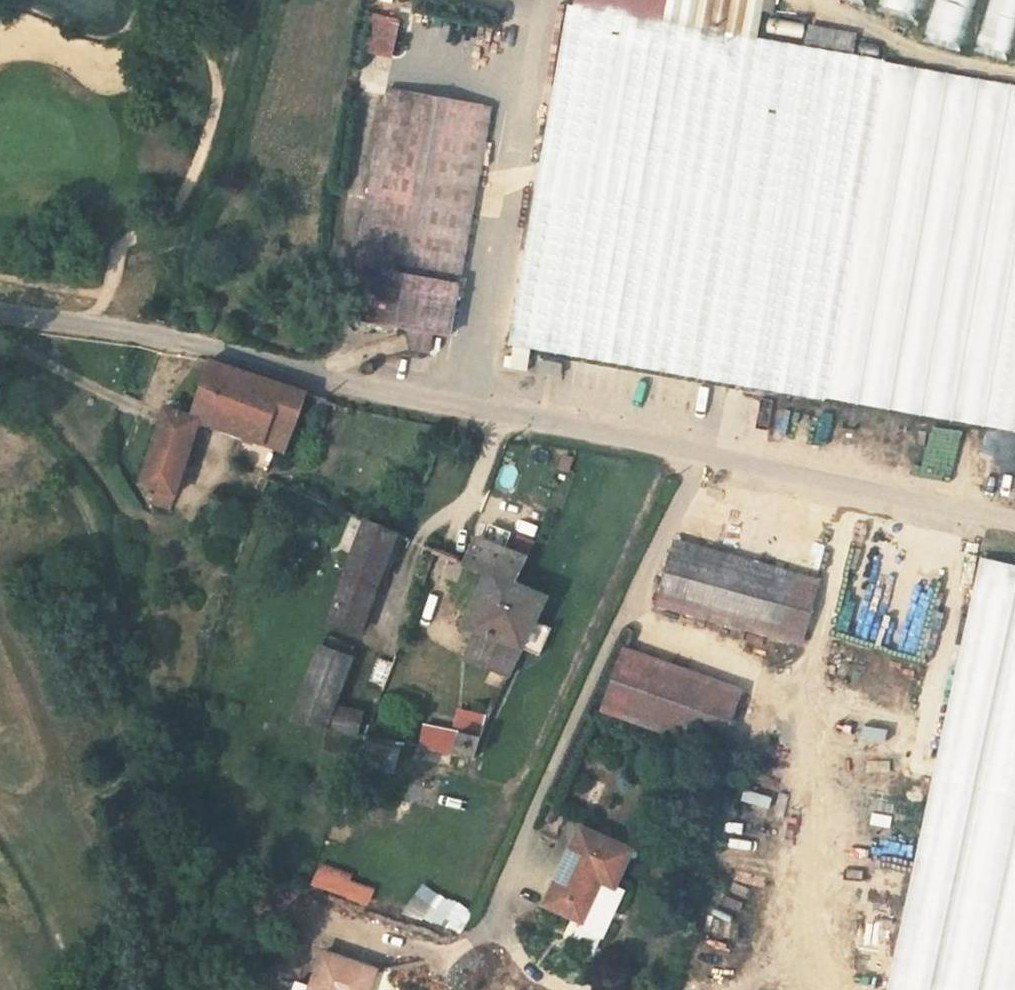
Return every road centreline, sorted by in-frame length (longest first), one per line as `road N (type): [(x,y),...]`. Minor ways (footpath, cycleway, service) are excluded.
road 1 (unclassified): [(189,343),(326,381),(1014,523)]
road 2 (residential): [(0,313),(189,343)]

